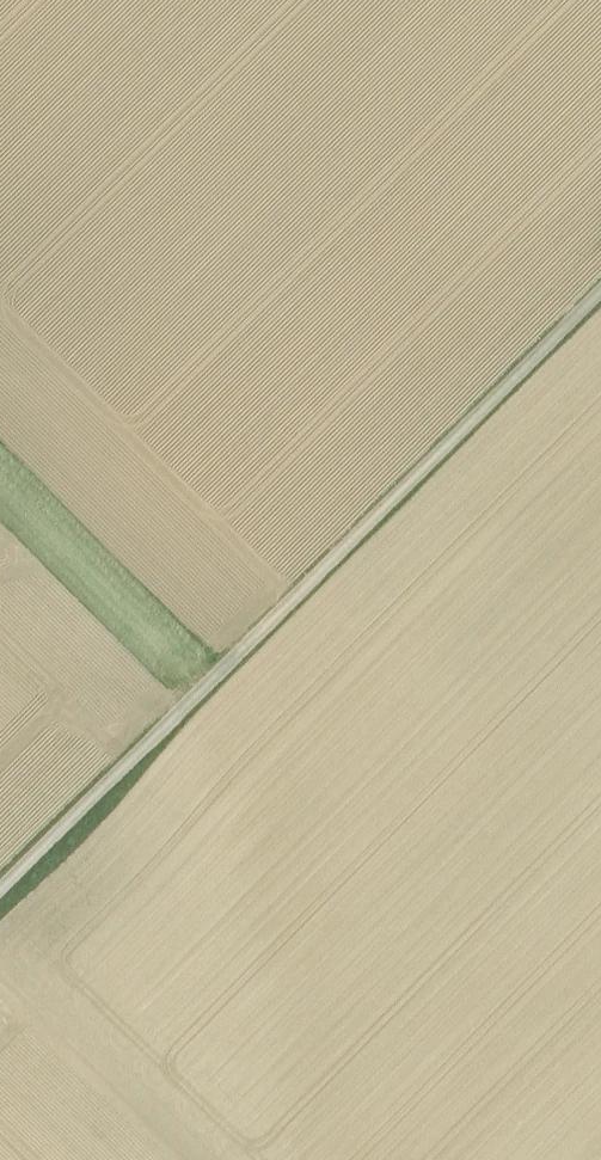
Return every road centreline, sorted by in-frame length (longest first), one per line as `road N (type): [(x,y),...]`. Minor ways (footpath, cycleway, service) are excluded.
road 1 (track): [(0,886),(600,289)]

